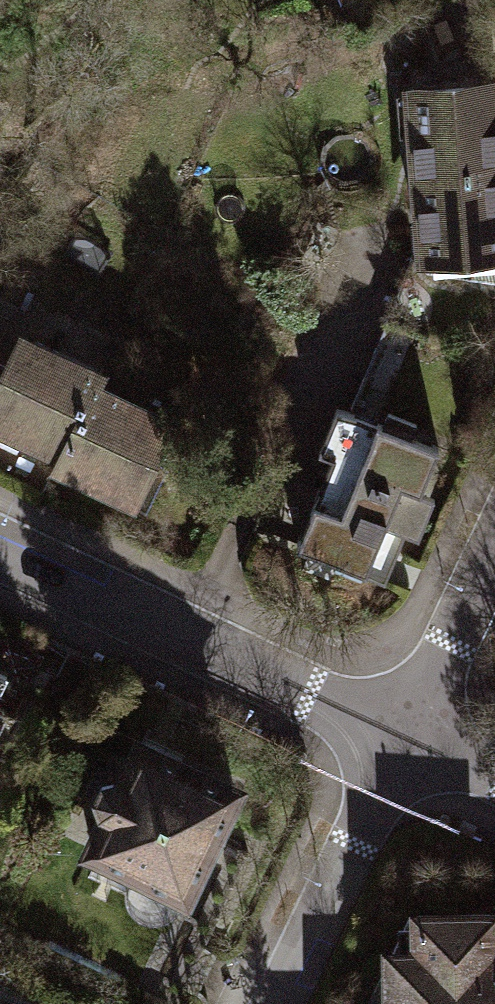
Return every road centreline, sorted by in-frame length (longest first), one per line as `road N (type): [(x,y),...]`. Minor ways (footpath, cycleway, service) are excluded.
road 1 (residential): [(0,548),(407,741)]
road 2 (residential): [(407,741),(283,1003)]
road 3 (residential): [(494,545),(407,741)]

